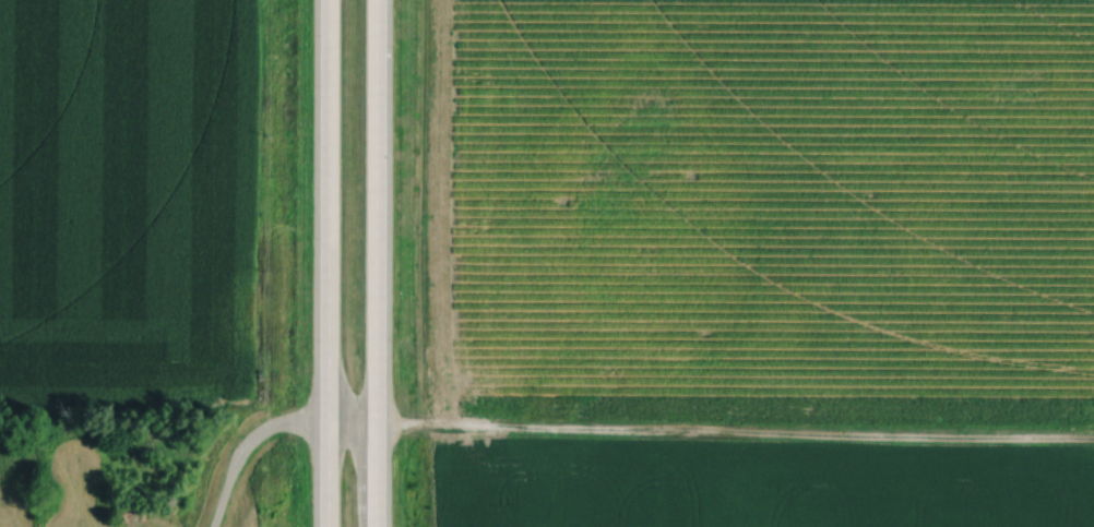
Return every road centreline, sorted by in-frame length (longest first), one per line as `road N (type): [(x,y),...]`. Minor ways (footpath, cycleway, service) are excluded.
road 1 (trunk): [(323,0),(326,526)]
road 2 (trunk): [(376,526),(375,0)]

